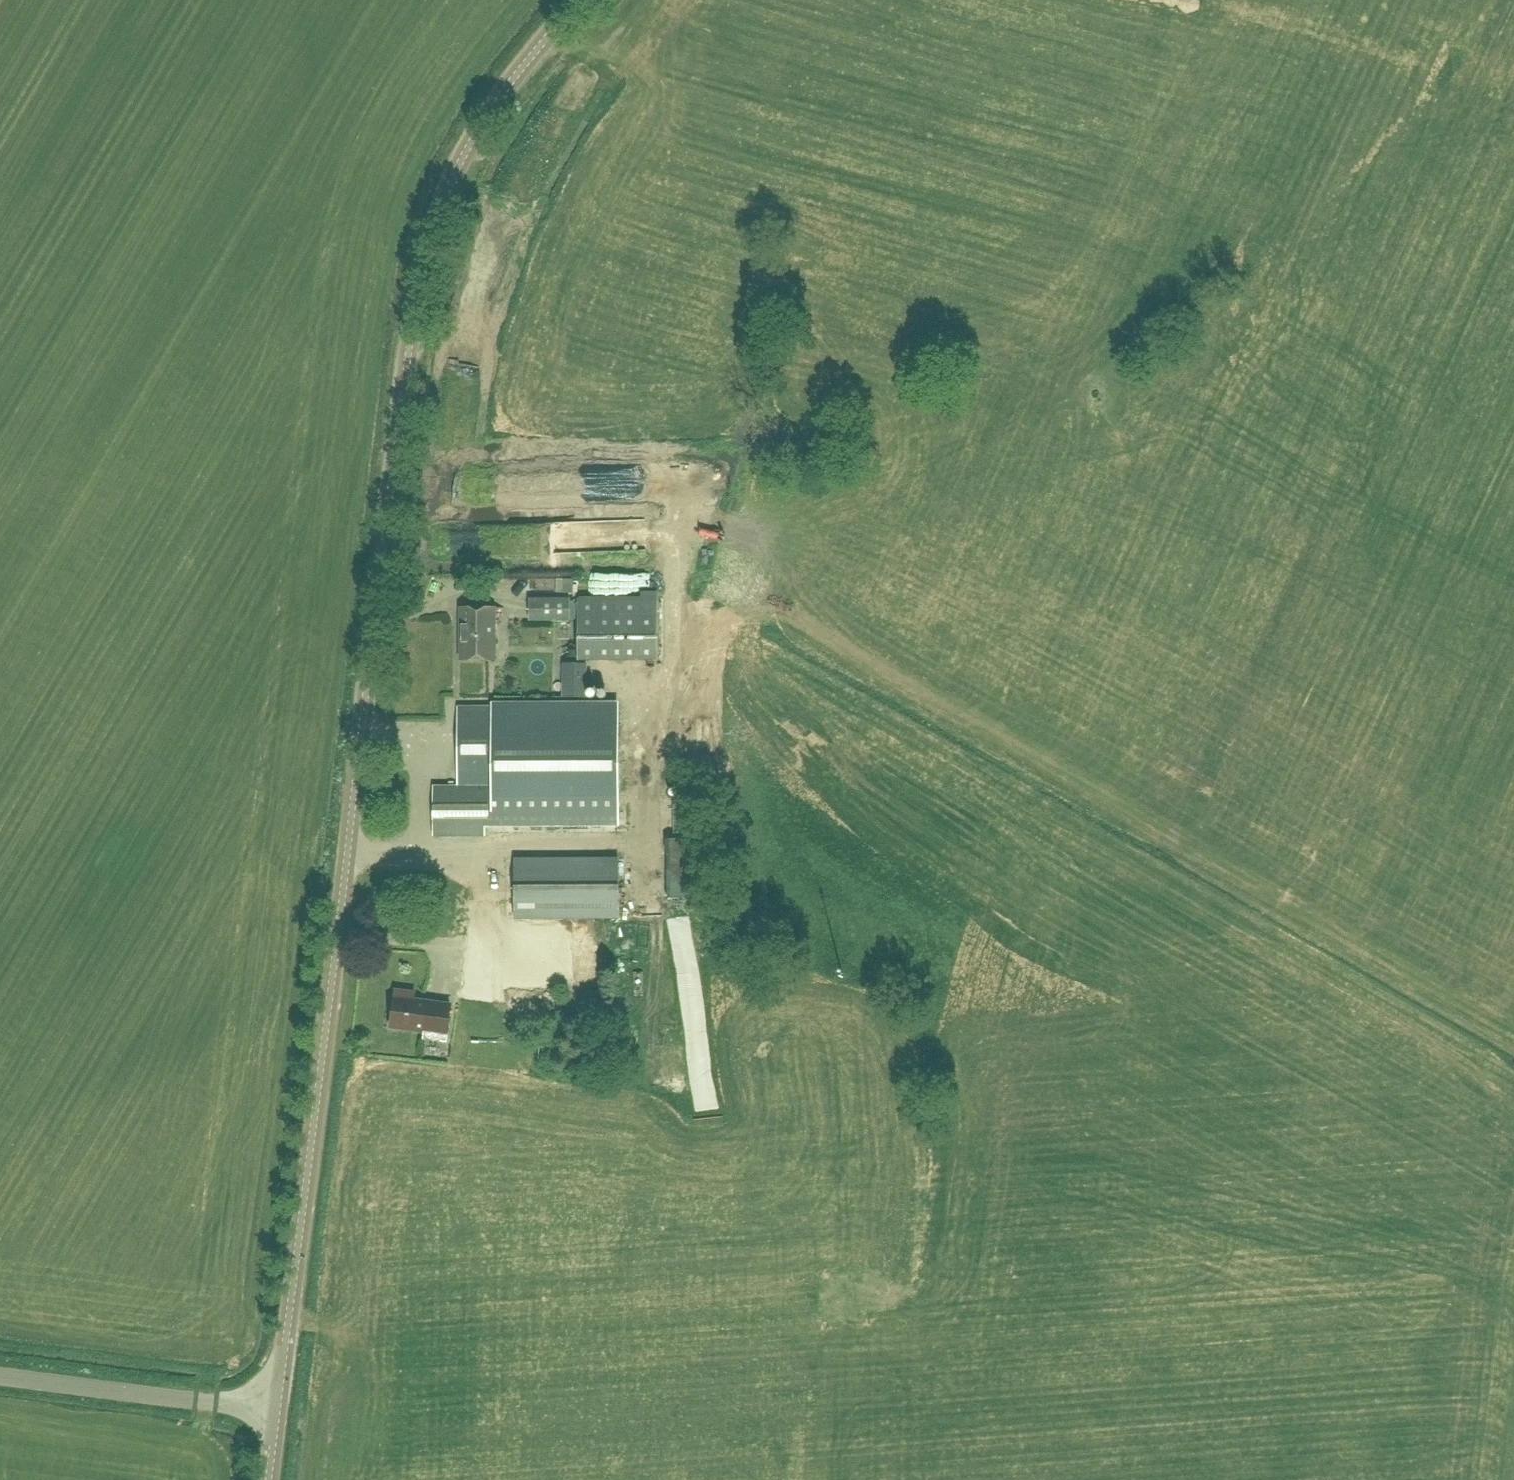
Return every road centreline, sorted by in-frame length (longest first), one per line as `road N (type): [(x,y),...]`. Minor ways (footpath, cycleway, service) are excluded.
road 1 (unclassified): [(277,1409),(417,317),(446,212),(479,142),(582,0)]
road 2 (unclassified): [(0,1378),(277,1409)]

